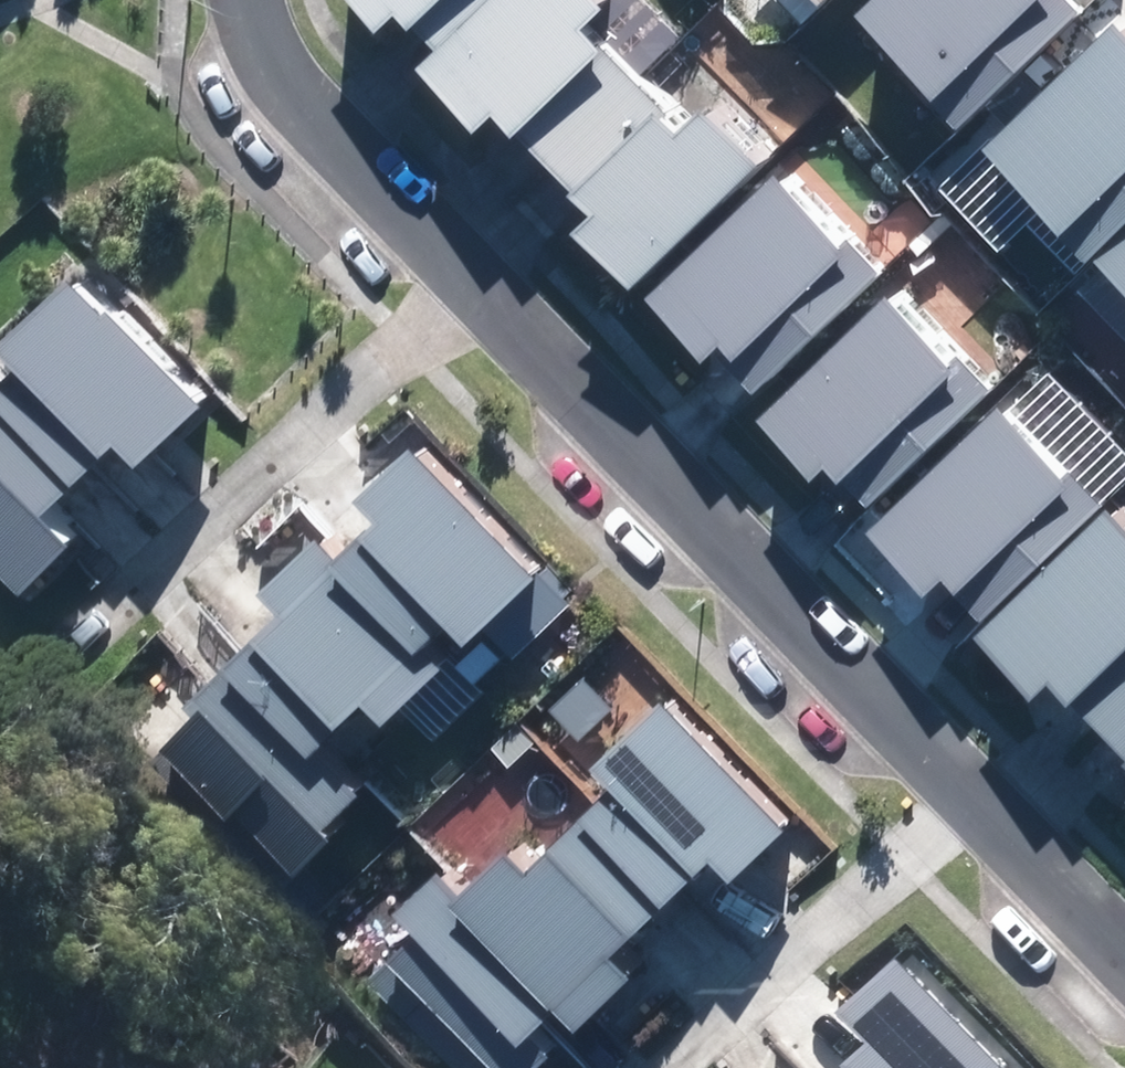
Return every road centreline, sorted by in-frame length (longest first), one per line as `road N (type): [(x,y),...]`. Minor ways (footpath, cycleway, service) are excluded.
road 1 (residential): [(241,0),(260,61),(1124,956)]

